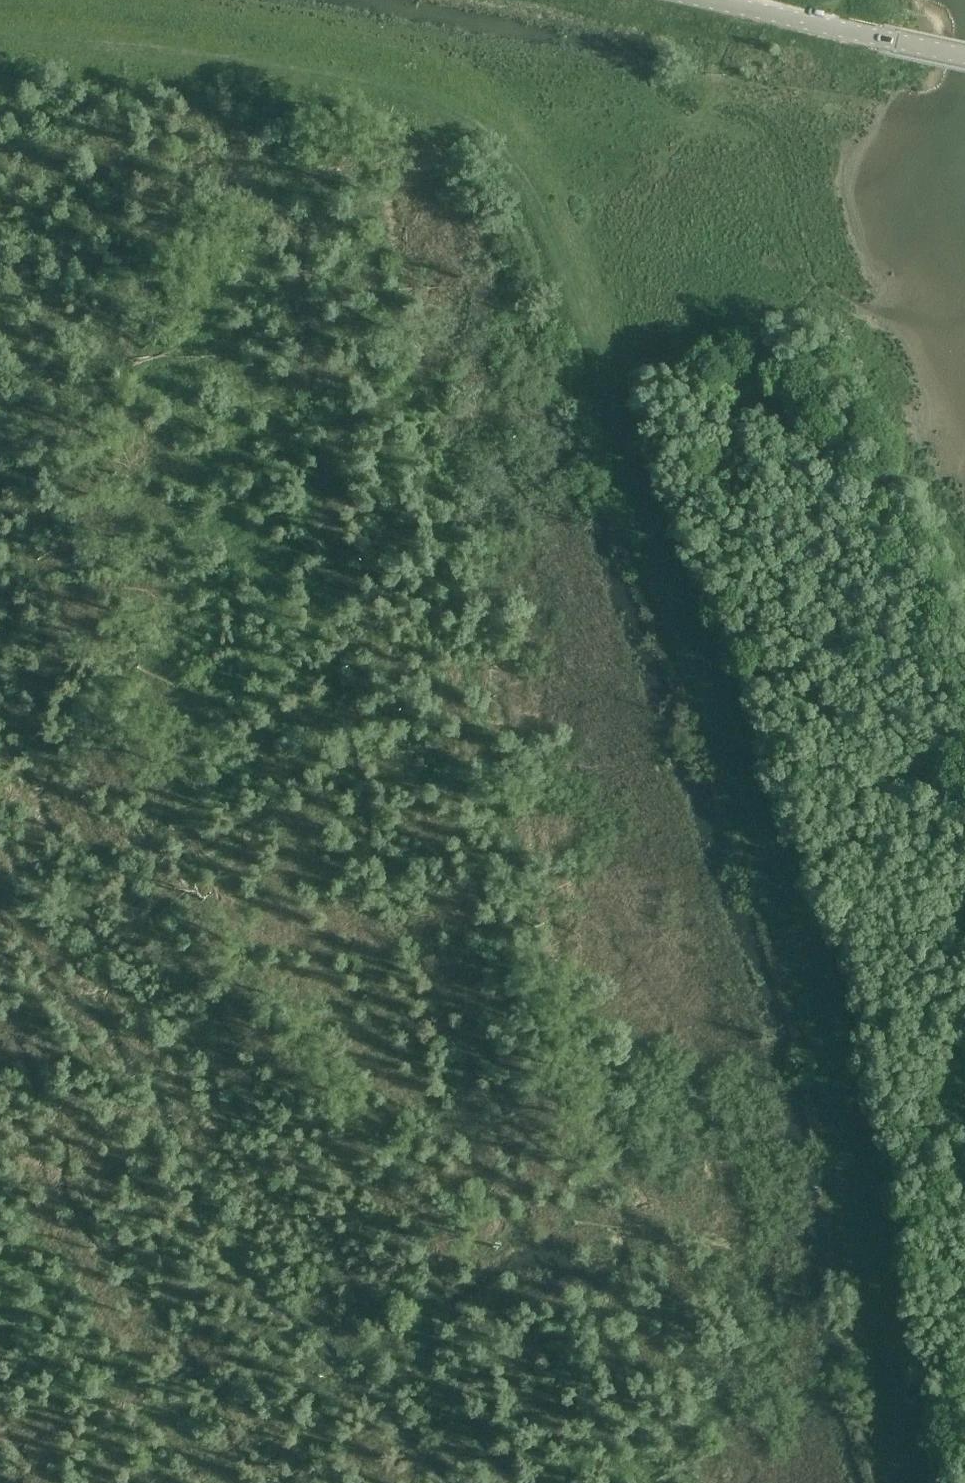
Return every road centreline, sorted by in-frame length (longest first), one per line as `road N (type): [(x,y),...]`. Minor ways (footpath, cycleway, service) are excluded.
road 1 (unclassified): [(964,58),(703,0)]

